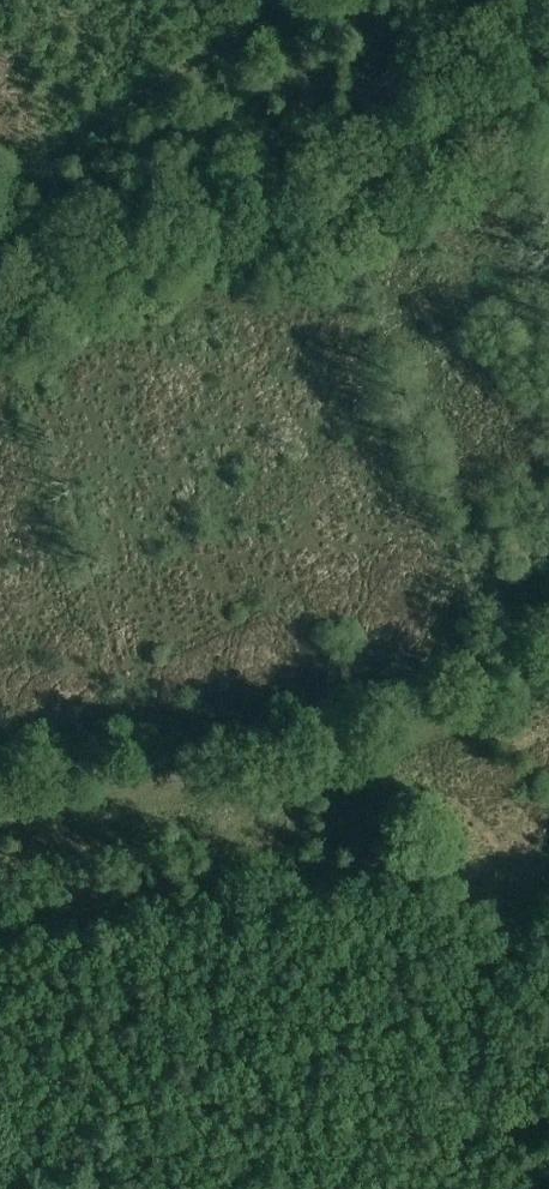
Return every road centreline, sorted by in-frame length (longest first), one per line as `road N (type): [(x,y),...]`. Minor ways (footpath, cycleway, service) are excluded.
road 1 (track): [(0,812),(90,790),(288,776),(375,753),(548,683)]

